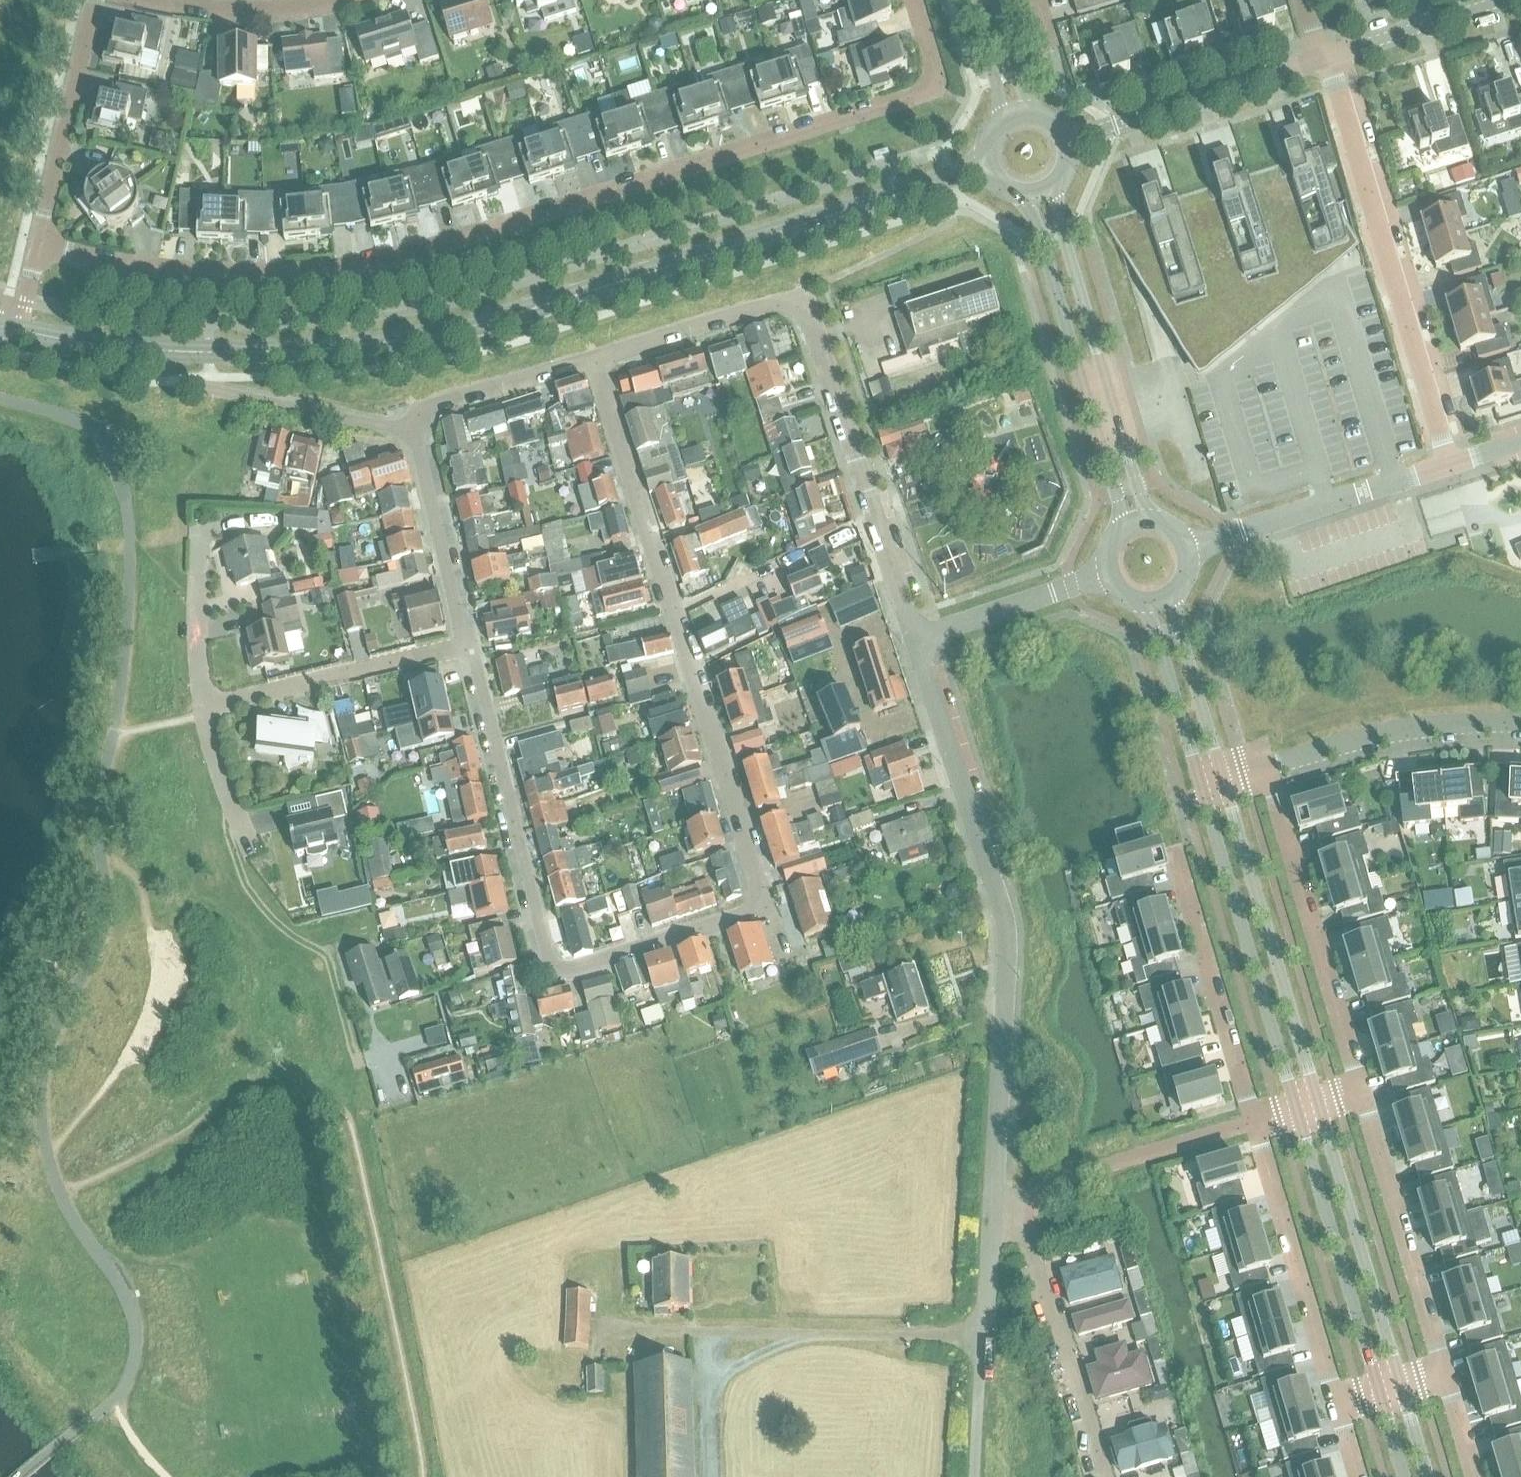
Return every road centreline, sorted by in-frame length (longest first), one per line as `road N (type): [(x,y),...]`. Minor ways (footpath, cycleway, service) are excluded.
road 1 (residential): [(39,246),(163,269),(288,272),(447,244),(917,95),(934,75),(914,0)]
road 2 (tertiary): [(158,351),(294,352),(476,327),(984,168)]
road 3 (residential): [(547,952),(554,965),(575,969),(755,910),(763,900),(595,356)]
road 4 (residential): [(991,1205),(1007,937),(913,638)]
road 5 (residential): [(913,638),(804,308),(771,303),(595,356)]
road 6 (residential): [(1449,465),(1326,58)]
road 7 (tertiary): [(1148,518),(1053,187)]
road 8 (tertiary): [(1025,197),(1126,523)]
road 9 (residential): [(1267,769),(1356,1090)]
road 10 (tertiary): [(1318,1101),(1226,783)]
road 11 (tertiary): [(1205,791),(1294,1108)]
road 12 (residential): [(547,952),(474,655),(465,644)]
road 13 (residential): [(1356,1090),(1440,1374)]
road 14 (tertiary): [(1401,1385),(1318,1101)]
road 15 (tertiary): [(1294,1108),(1379,1391)]
road 16 (residential): [(1337,1403),(1254,1120)]
road 17 (residential): [(1095,1476),(1013,1202)]
road 18 (residential): [(1254,1120),(1174,848)]
road 19 (residential): [(158,351),(173,382),(415,432)]
road 20 (residential): [(1187,549),(1449,465)]
road 21 (residential): [(975,1476),(991,1205)]
road 22 (tertiary): [(1067,139),(1326,58)]
road 23 (residential): [(206,714),(231,699),(465,644)]
road 24 (residential): [(1267,769),(1448,723),(1520,728)]
road 25 (residential): [(1013,1202),(1254,1120)]
road 26 (residential): [(39,246),(95,0)]
road 27 (residential): [(465,644),(415,432)]
road 28 (residential): [(913,638),(1108,573)]
road 29 (residential): [(415,432),(436,404),(595,356)]
road 30 (tertiary): [(1148,600),(1205,791)]
road 31 (tertiary): [(1226,783),(1170,593)]
road 32 (tertiary): [(1326,58),(1507,0)]
road 33 (residential): [(206,714),(197,604),(201,537)]
road 34 (residential): [(156,0),(290,9),(325,0)]
road 35 (tertiary): [(4,326),(158,351)]
road 36 (residential): [(256,845),(222,778),(206,714)]
road 37 (tertiary): [(971,0),(1002,117)]

